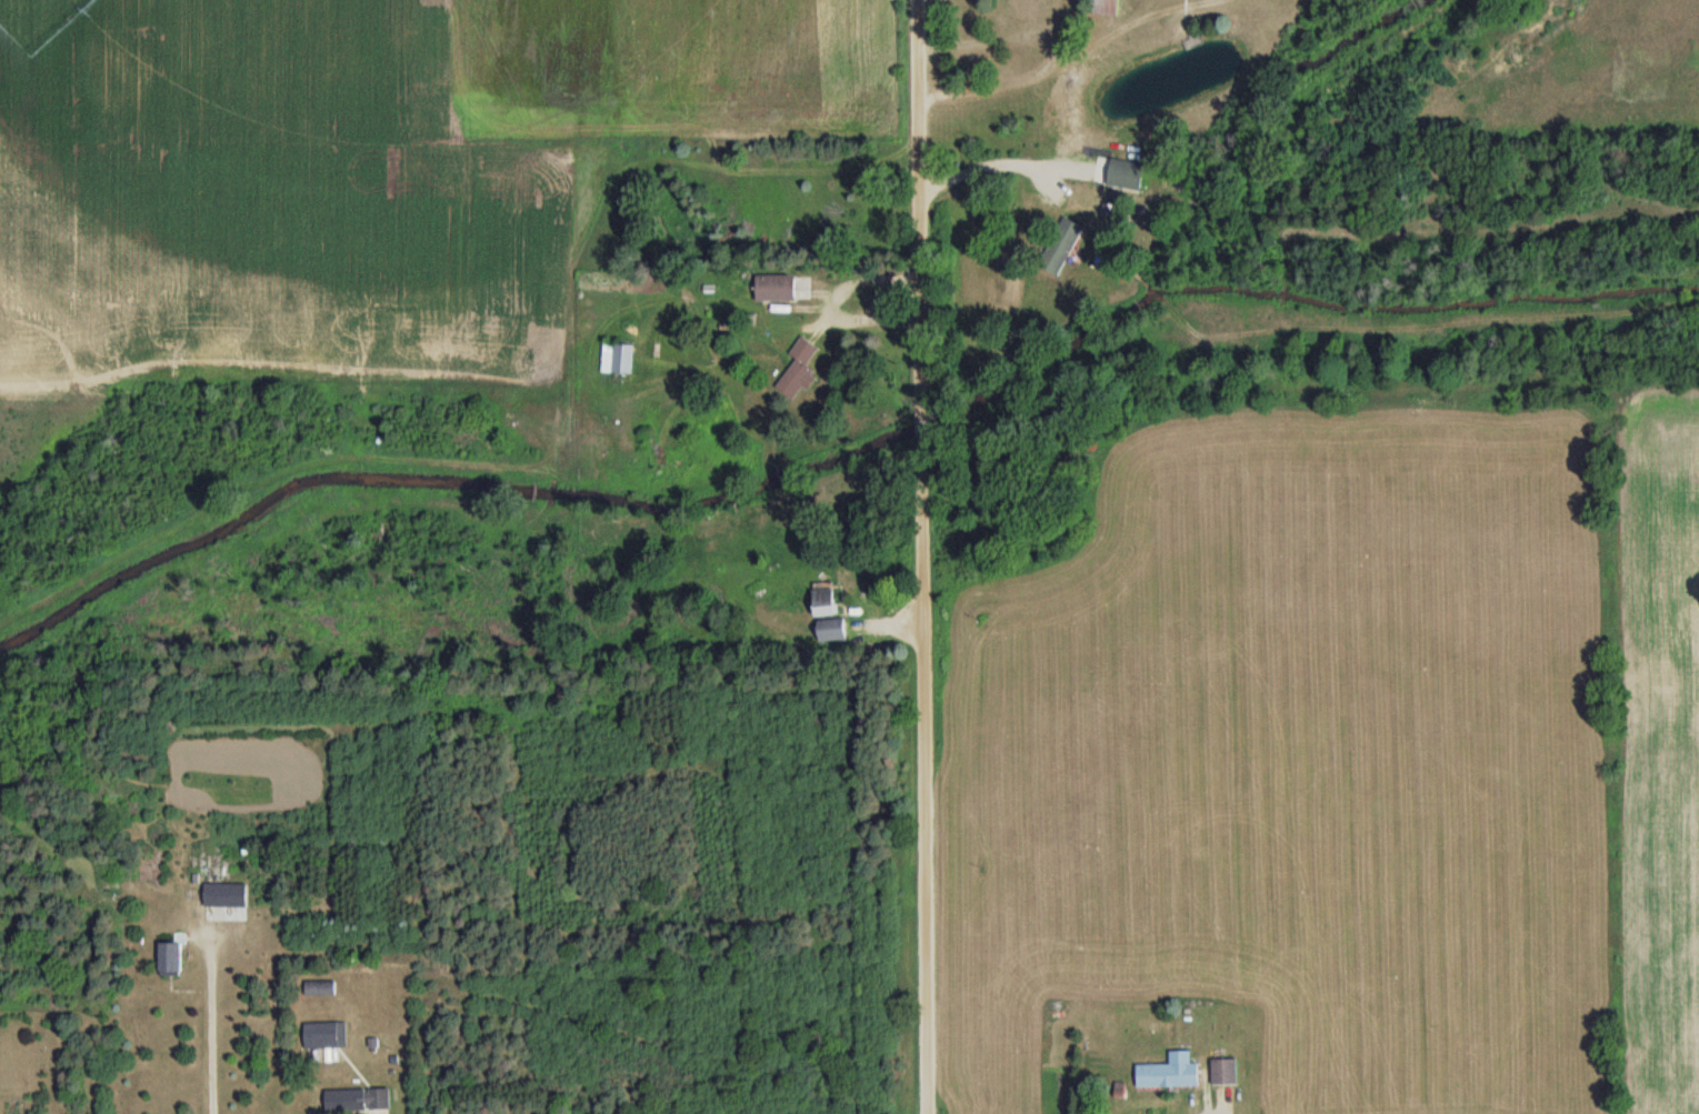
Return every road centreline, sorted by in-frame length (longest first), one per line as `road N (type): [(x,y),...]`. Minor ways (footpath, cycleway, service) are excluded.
road 1 (residential): [(922,415),(918,0)]

